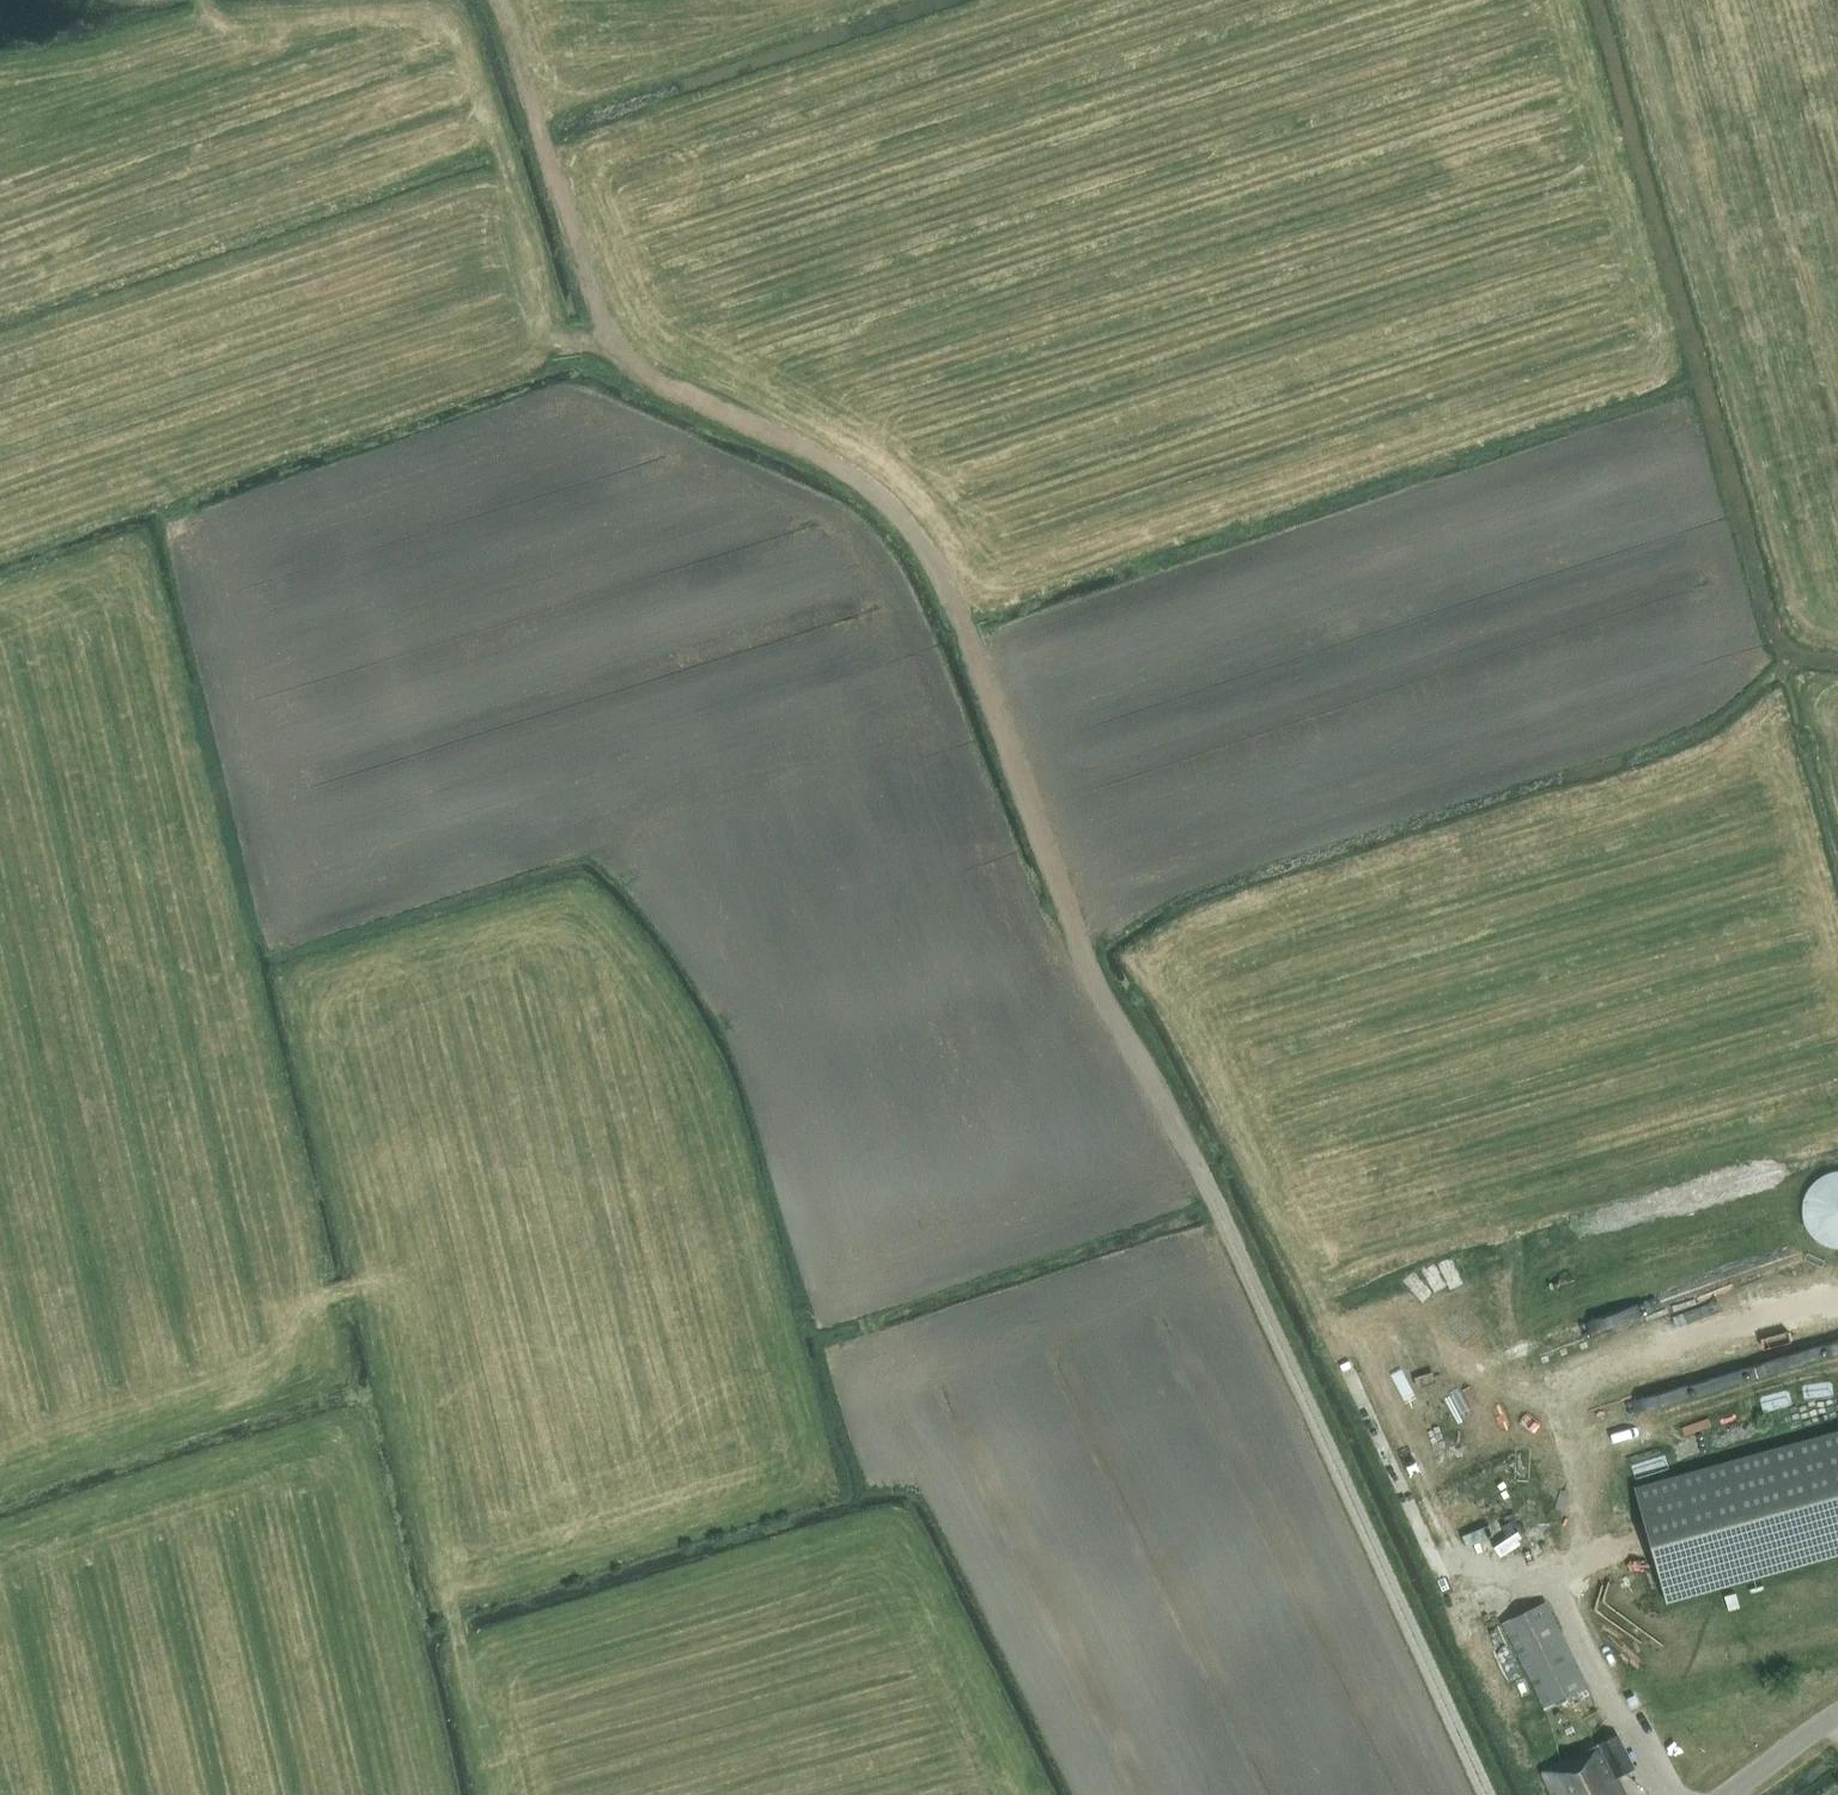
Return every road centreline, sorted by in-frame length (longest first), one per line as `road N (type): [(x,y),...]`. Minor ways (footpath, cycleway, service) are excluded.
road 1 (tertiary): [(1728,1794),(1837,1714)]

